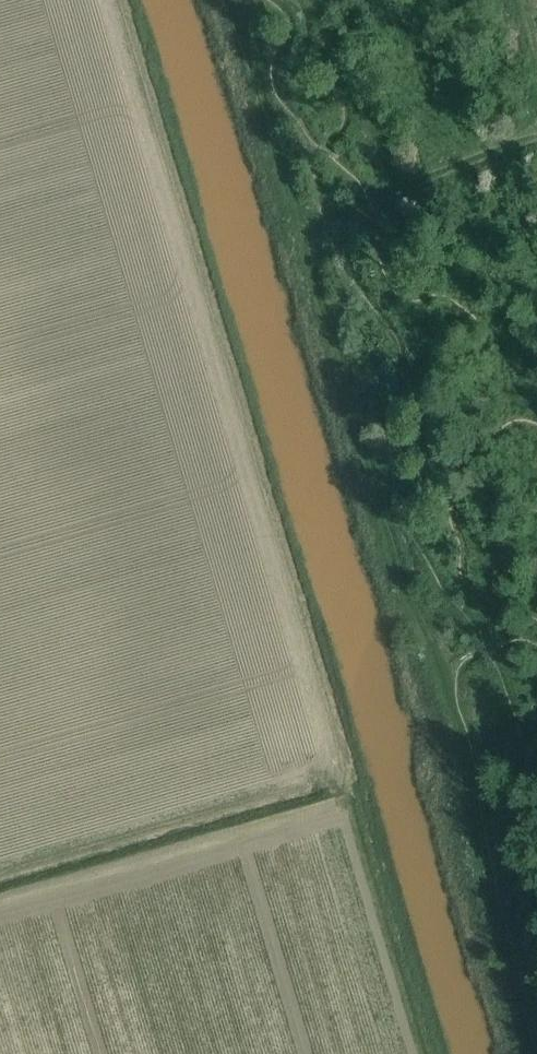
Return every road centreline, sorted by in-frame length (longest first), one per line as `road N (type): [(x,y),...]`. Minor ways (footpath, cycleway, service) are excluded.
road 1 (track): [(231,0),(407,596),(459,718)]
road 2 (track): [(536,1049),(478,832),(470,745),(459,718)]
road 3 (track): [(536,133),(299,233)]

